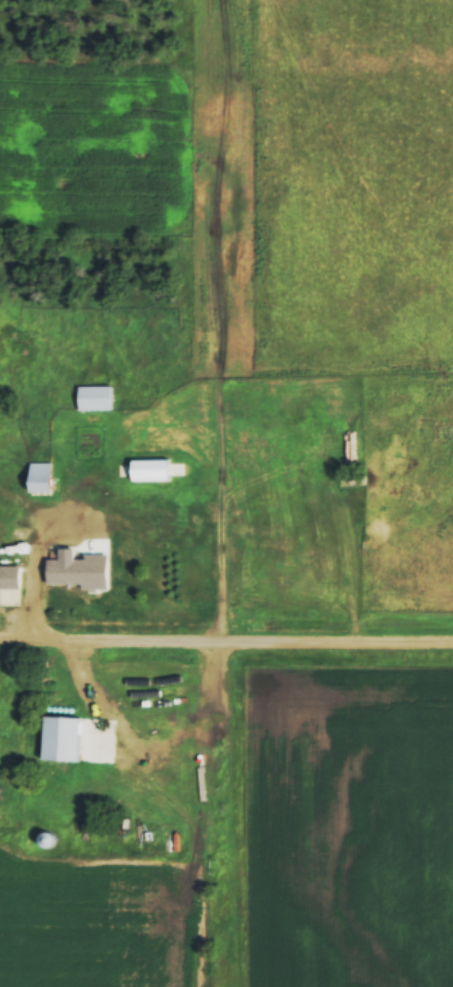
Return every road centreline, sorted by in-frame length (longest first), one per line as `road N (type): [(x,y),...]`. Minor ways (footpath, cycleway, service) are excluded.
road 1 (residential): [(228,643),(211,332),(242,202),(232,173),(210,154)]
road 2 (residential): [(452,643),(0,641)]

